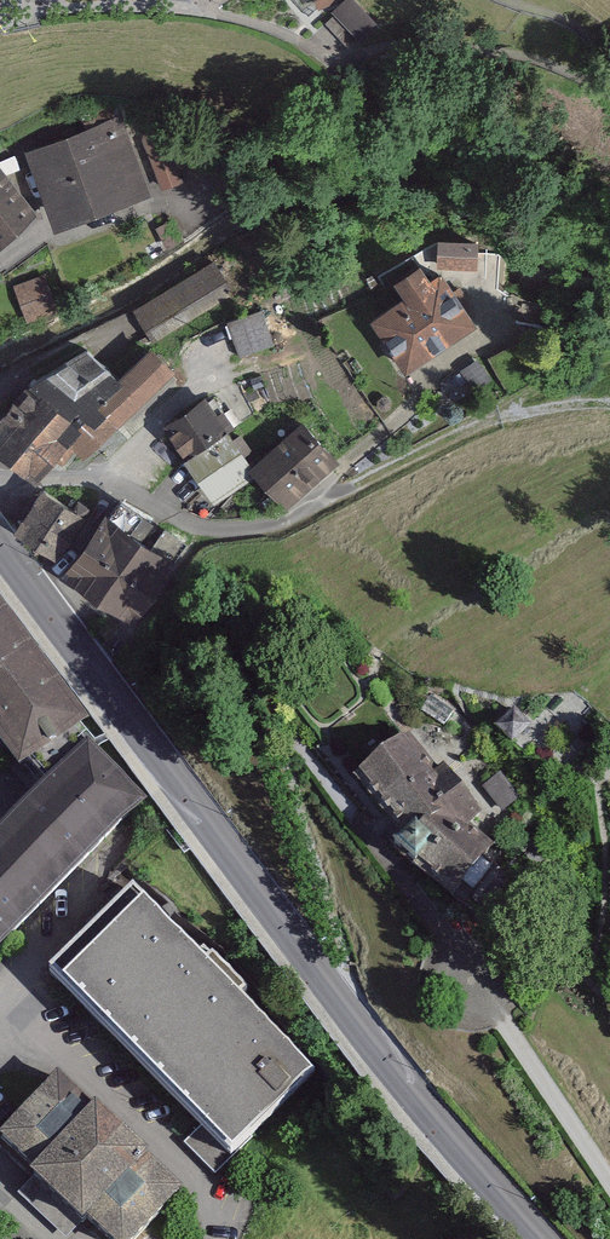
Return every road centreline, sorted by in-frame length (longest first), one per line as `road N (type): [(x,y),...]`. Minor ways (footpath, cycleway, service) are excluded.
road 1 (tertiary): [(0,538),(357,1023),(544,1238)]
road 2 (unclassified): [(0,481),(122,487),(199,527),(255,529),(493,415)]
road 3 (track): [(381,647),(609,513)]
road 4 (track): [(493,415),(545,382),(609,359)]

